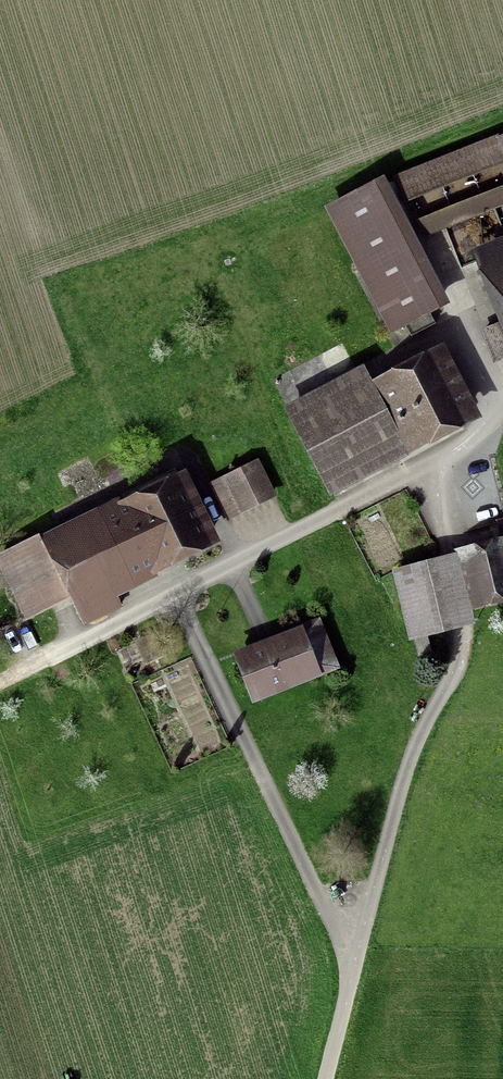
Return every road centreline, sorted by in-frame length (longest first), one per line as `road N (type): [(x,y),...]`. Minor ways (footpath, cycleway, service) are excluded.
road 1 (track): [(358,971),(463,635),(432,476),(502,428)]
road 2 (track): [(0,691),(432,476)]
road 3 (track): [(190,600),(358,971)]

